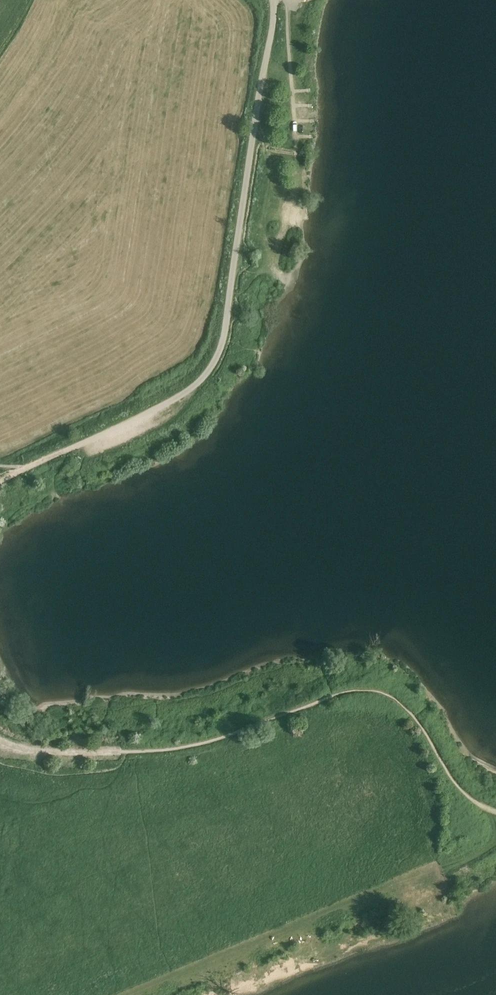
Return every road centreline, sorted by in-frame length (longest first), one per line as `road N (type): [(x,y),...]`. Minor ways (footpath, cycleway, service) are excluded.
road 1 (unclassified): [(267,0),(209,355),(171,398),(34,465)]
road 2 (track): [(0,744),(51,753),(189,748),(357,692),(400,712),(471,800),(495,809)]

